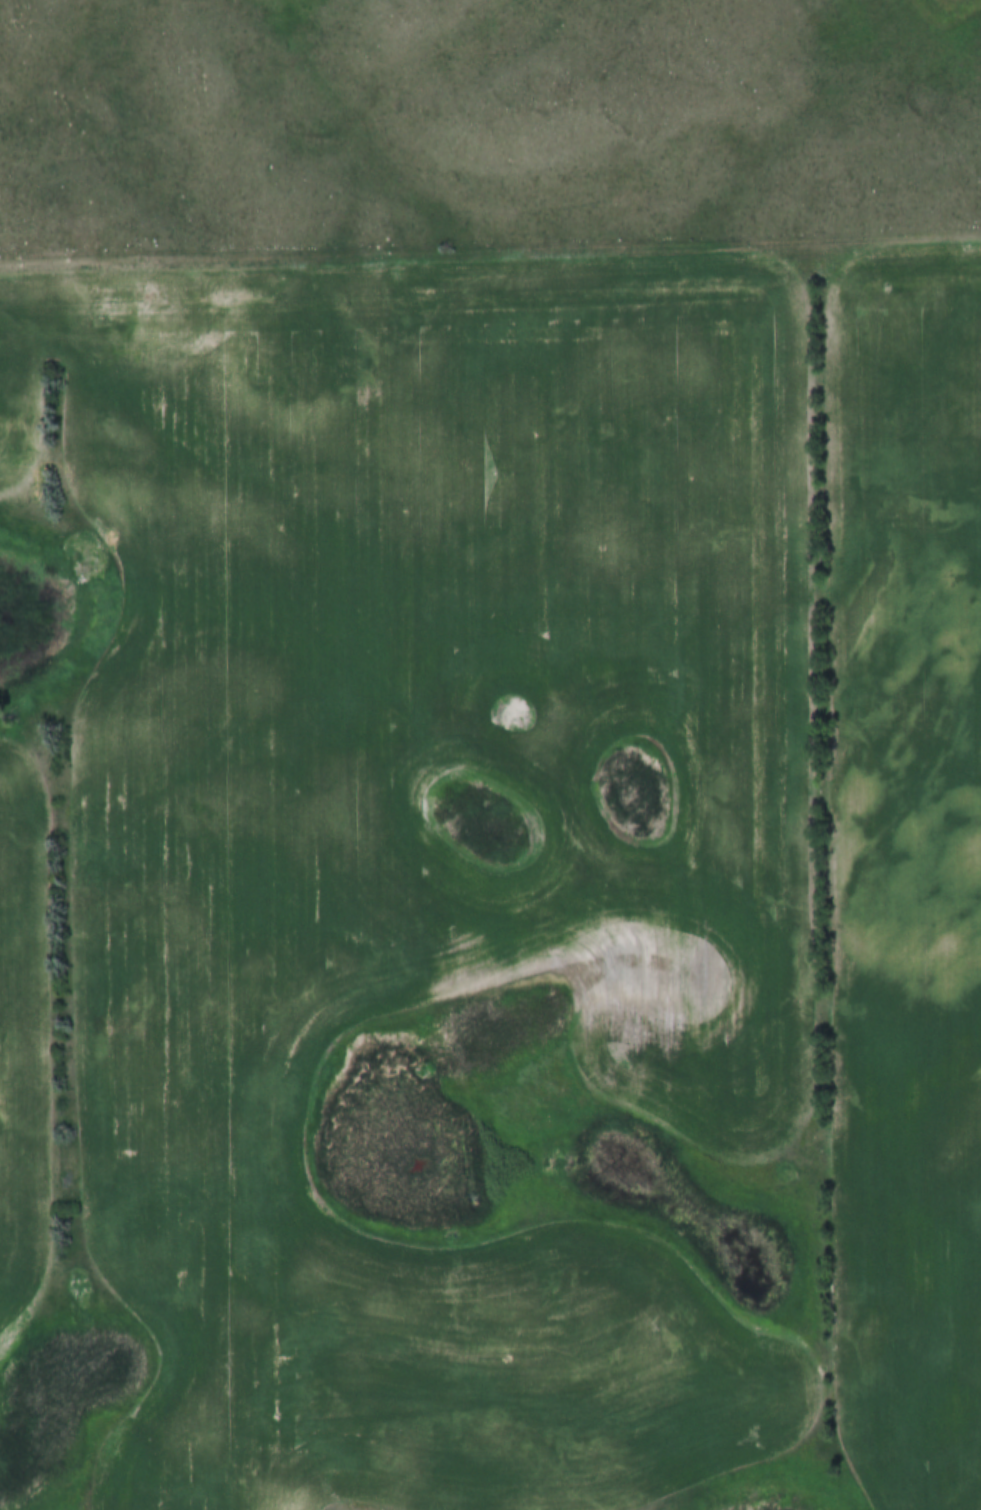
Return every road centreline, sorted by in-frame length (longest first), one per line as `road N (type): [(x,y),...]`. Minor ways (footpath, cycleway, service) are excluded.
road 1 (track): [(0,266),(980,235)]

